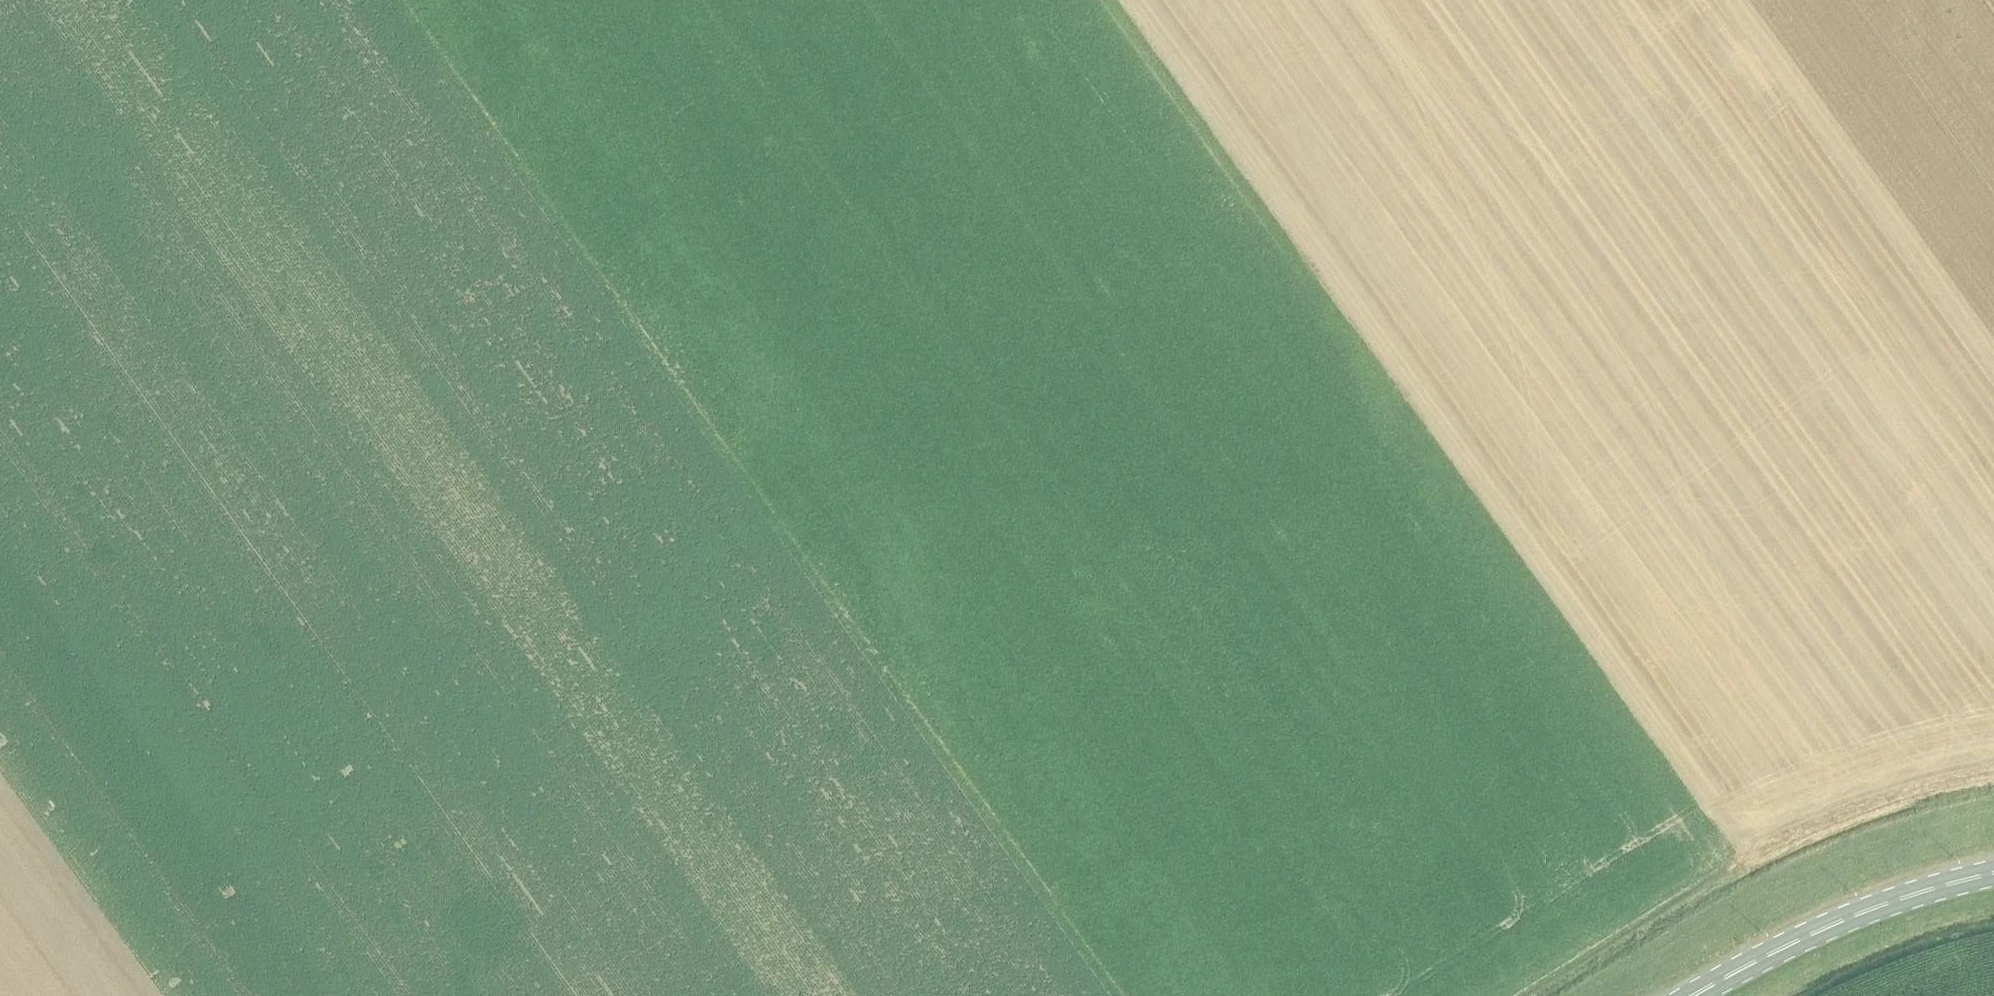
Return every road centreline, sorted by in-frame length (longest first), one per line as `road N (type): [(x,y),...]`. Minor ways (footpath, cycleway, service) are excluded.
road 1 (secondary): [(1993,874),(1889,898),(1698,995)]

